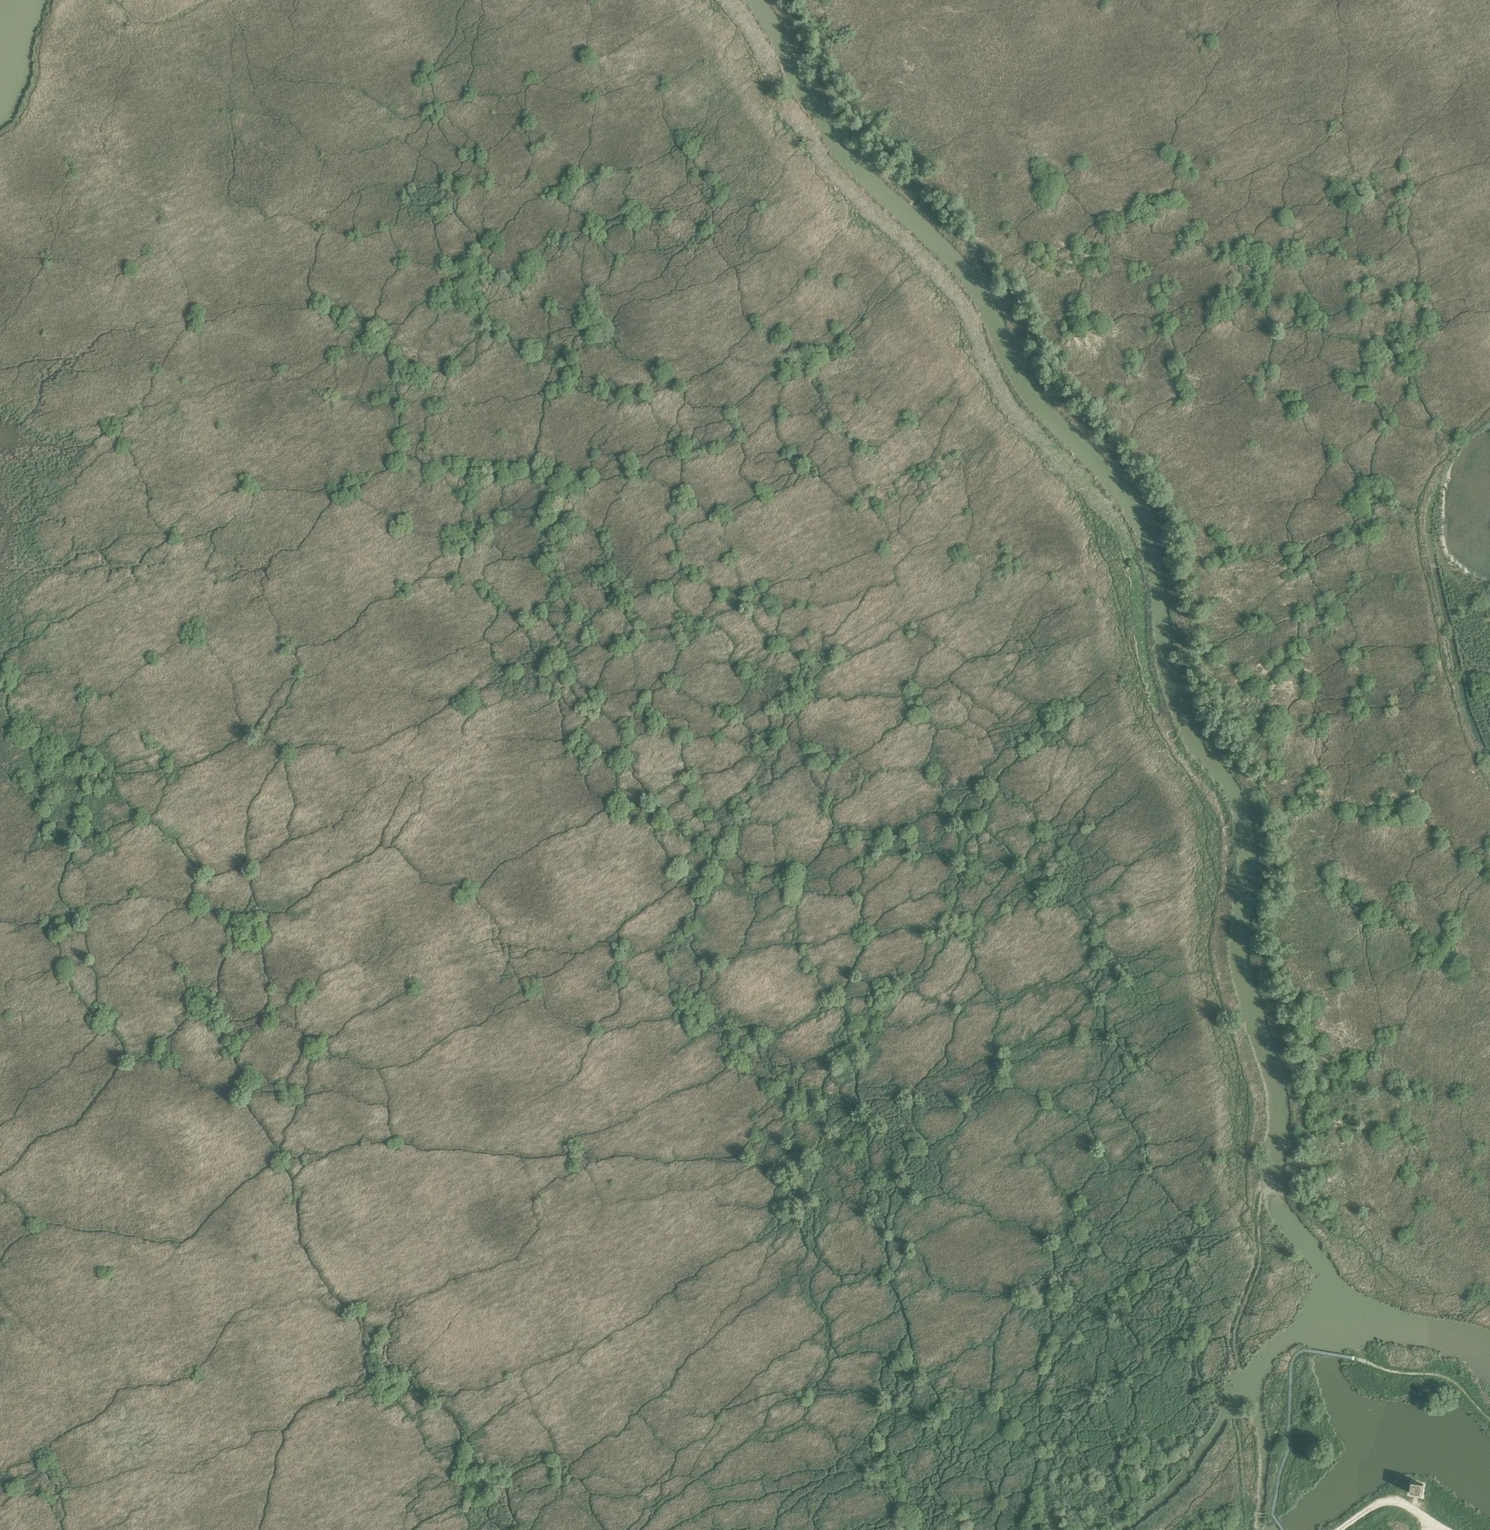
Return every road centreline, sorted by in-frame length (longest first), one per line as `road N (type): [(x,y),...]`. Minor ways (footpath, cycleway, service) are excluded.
road 1 (track): [(1446,1529),(1391,1500),(1339,1529)]

